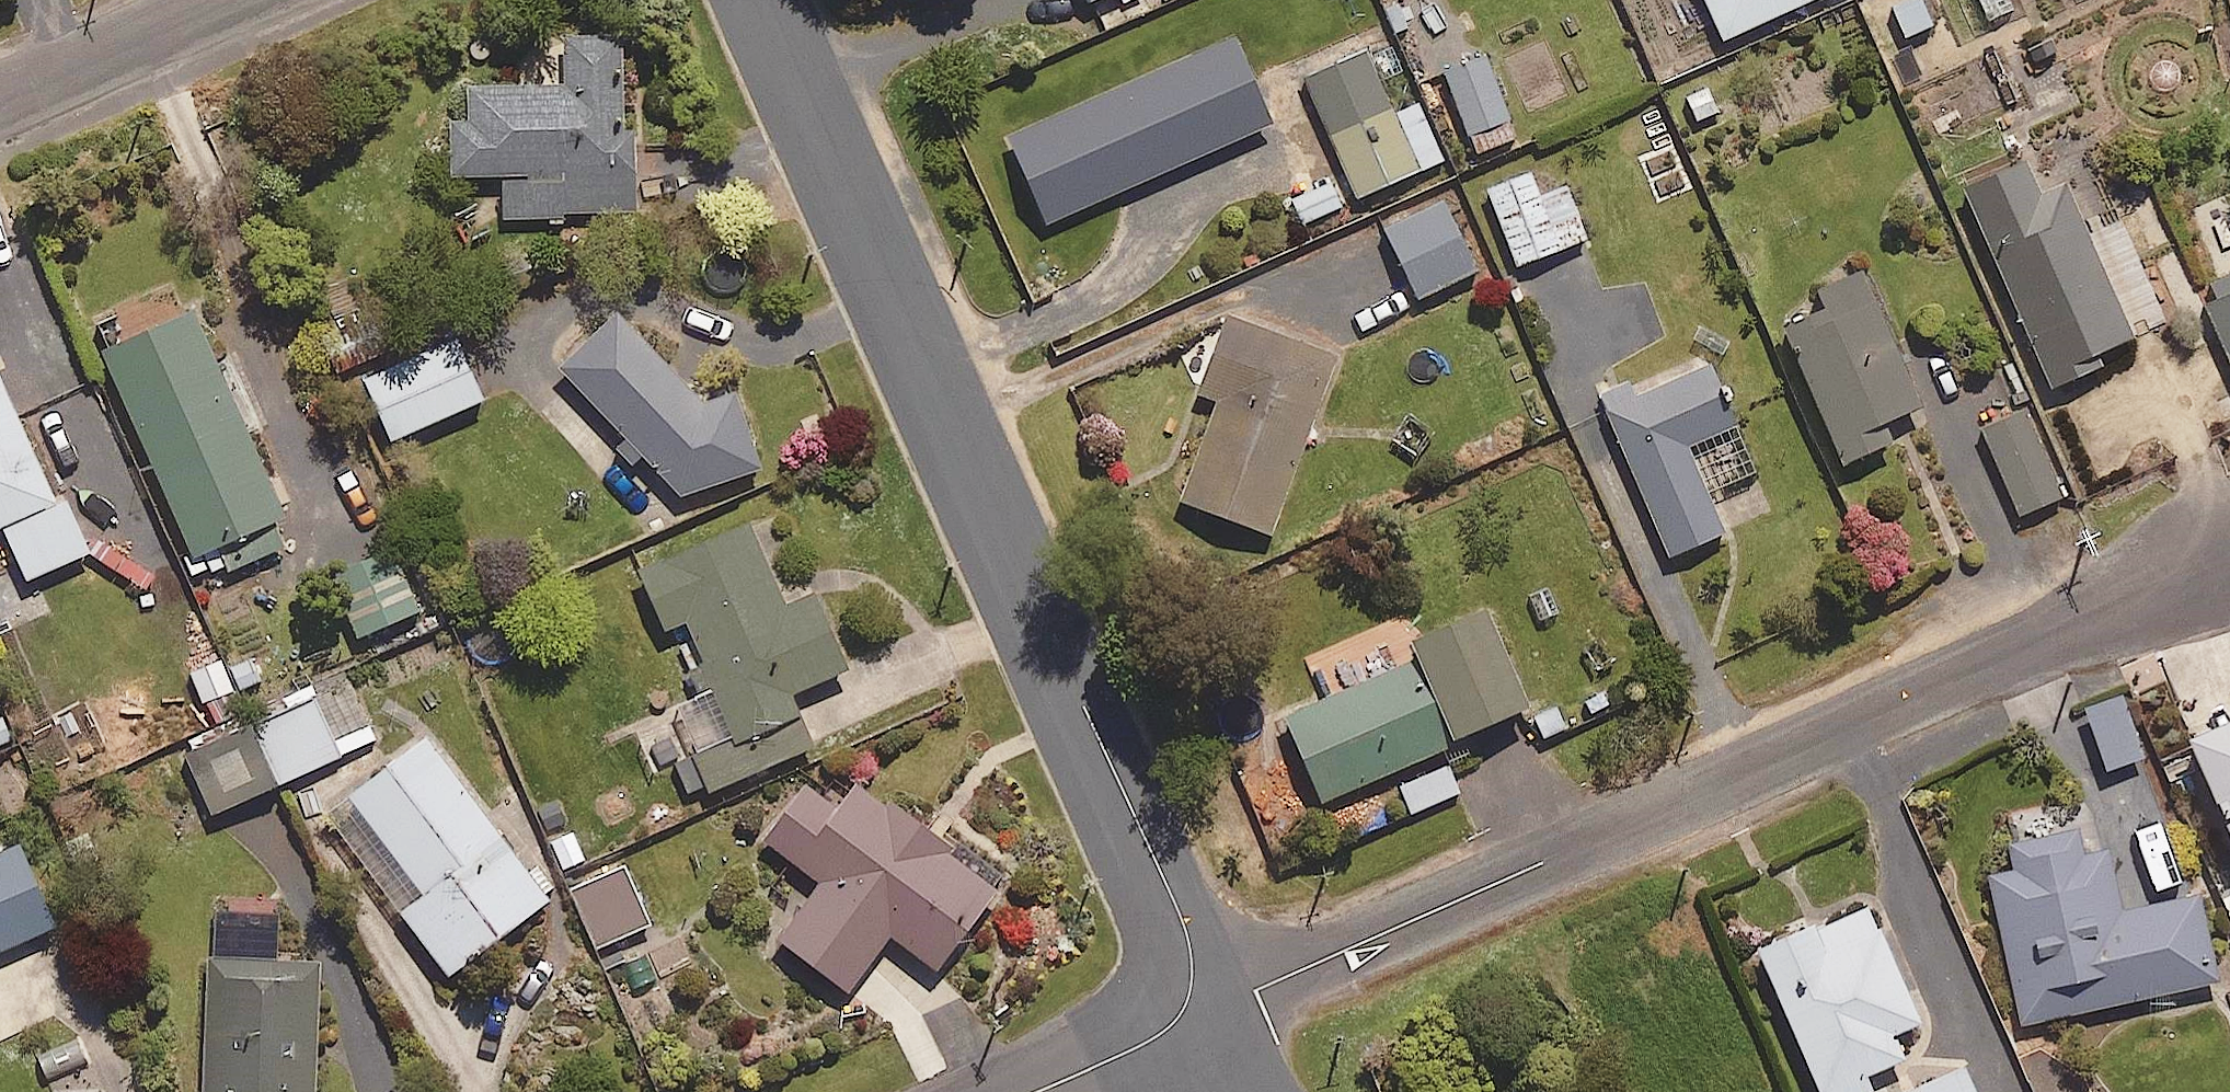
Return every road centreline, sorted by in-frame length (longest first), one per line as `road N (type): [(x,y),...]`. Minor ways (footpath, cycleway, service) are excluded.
road 1 (residential): [(2215,558),(1254,990),(1191,988)]
road 2 (residential): [(758,0),(1171,893),(1191,988)]
road 3 (residential): [(0,98),(219,0)]
road 4 (residential): [(1191,988),(1164,1030),(1037,1091)]

